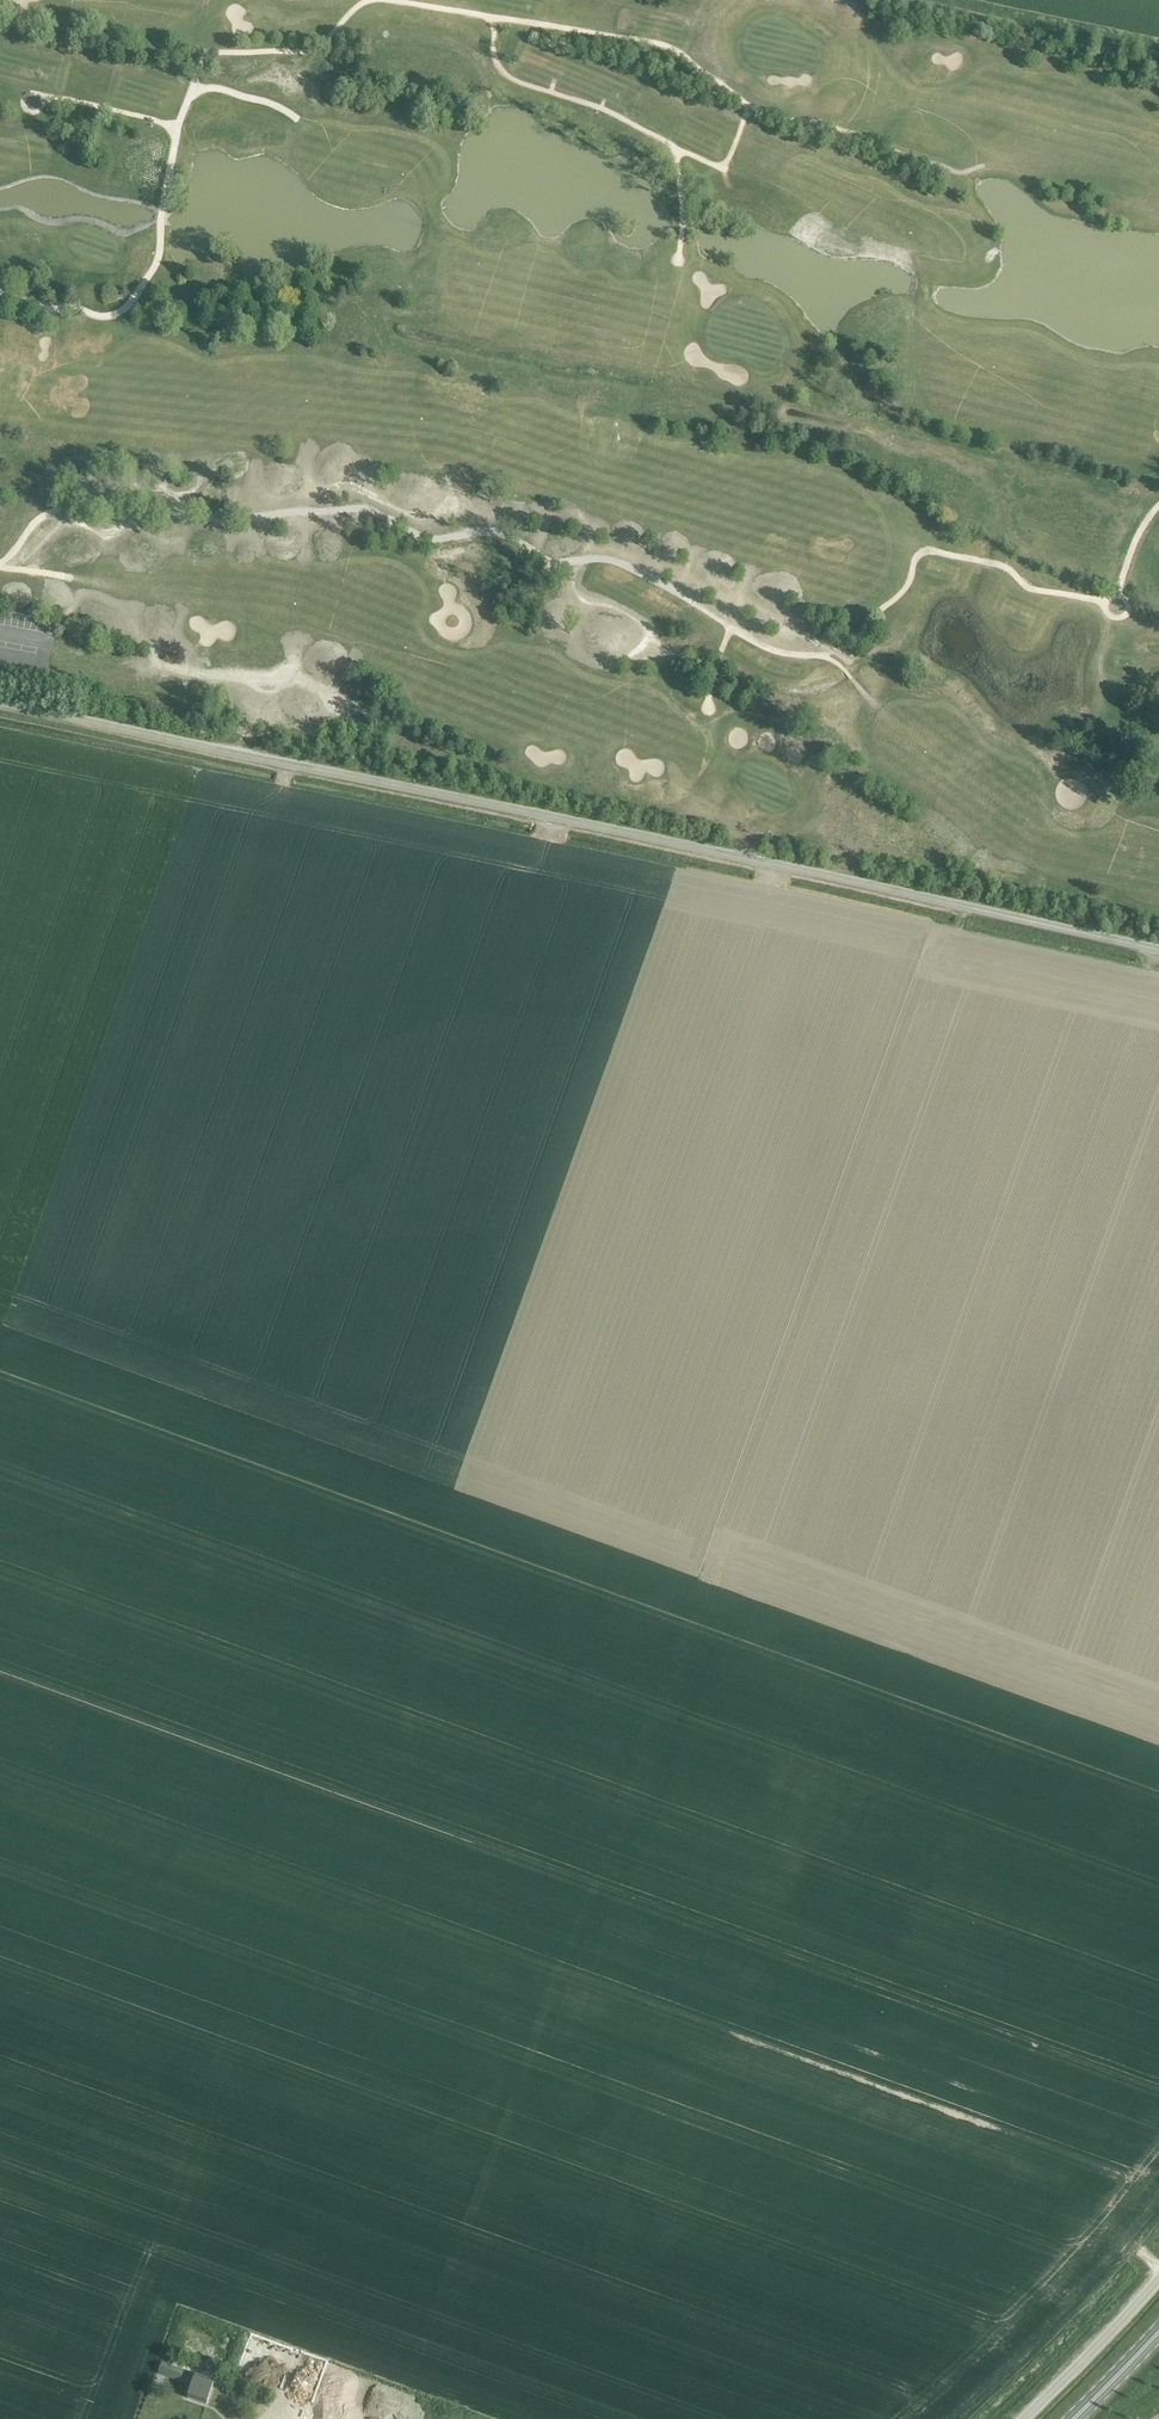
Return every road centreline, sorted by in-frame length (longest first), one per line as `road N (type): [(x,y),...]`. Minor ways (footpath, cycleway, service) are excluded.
road 1 (unclassified): [(1158,950),(0,703)]
road 2 (unclassified): [(899,0),(1158,55)]
road 3 (unclassified): [(1024,2418),(1158,2279)]
road 4 (primary): [(1074,2418),(1158,2332)]

